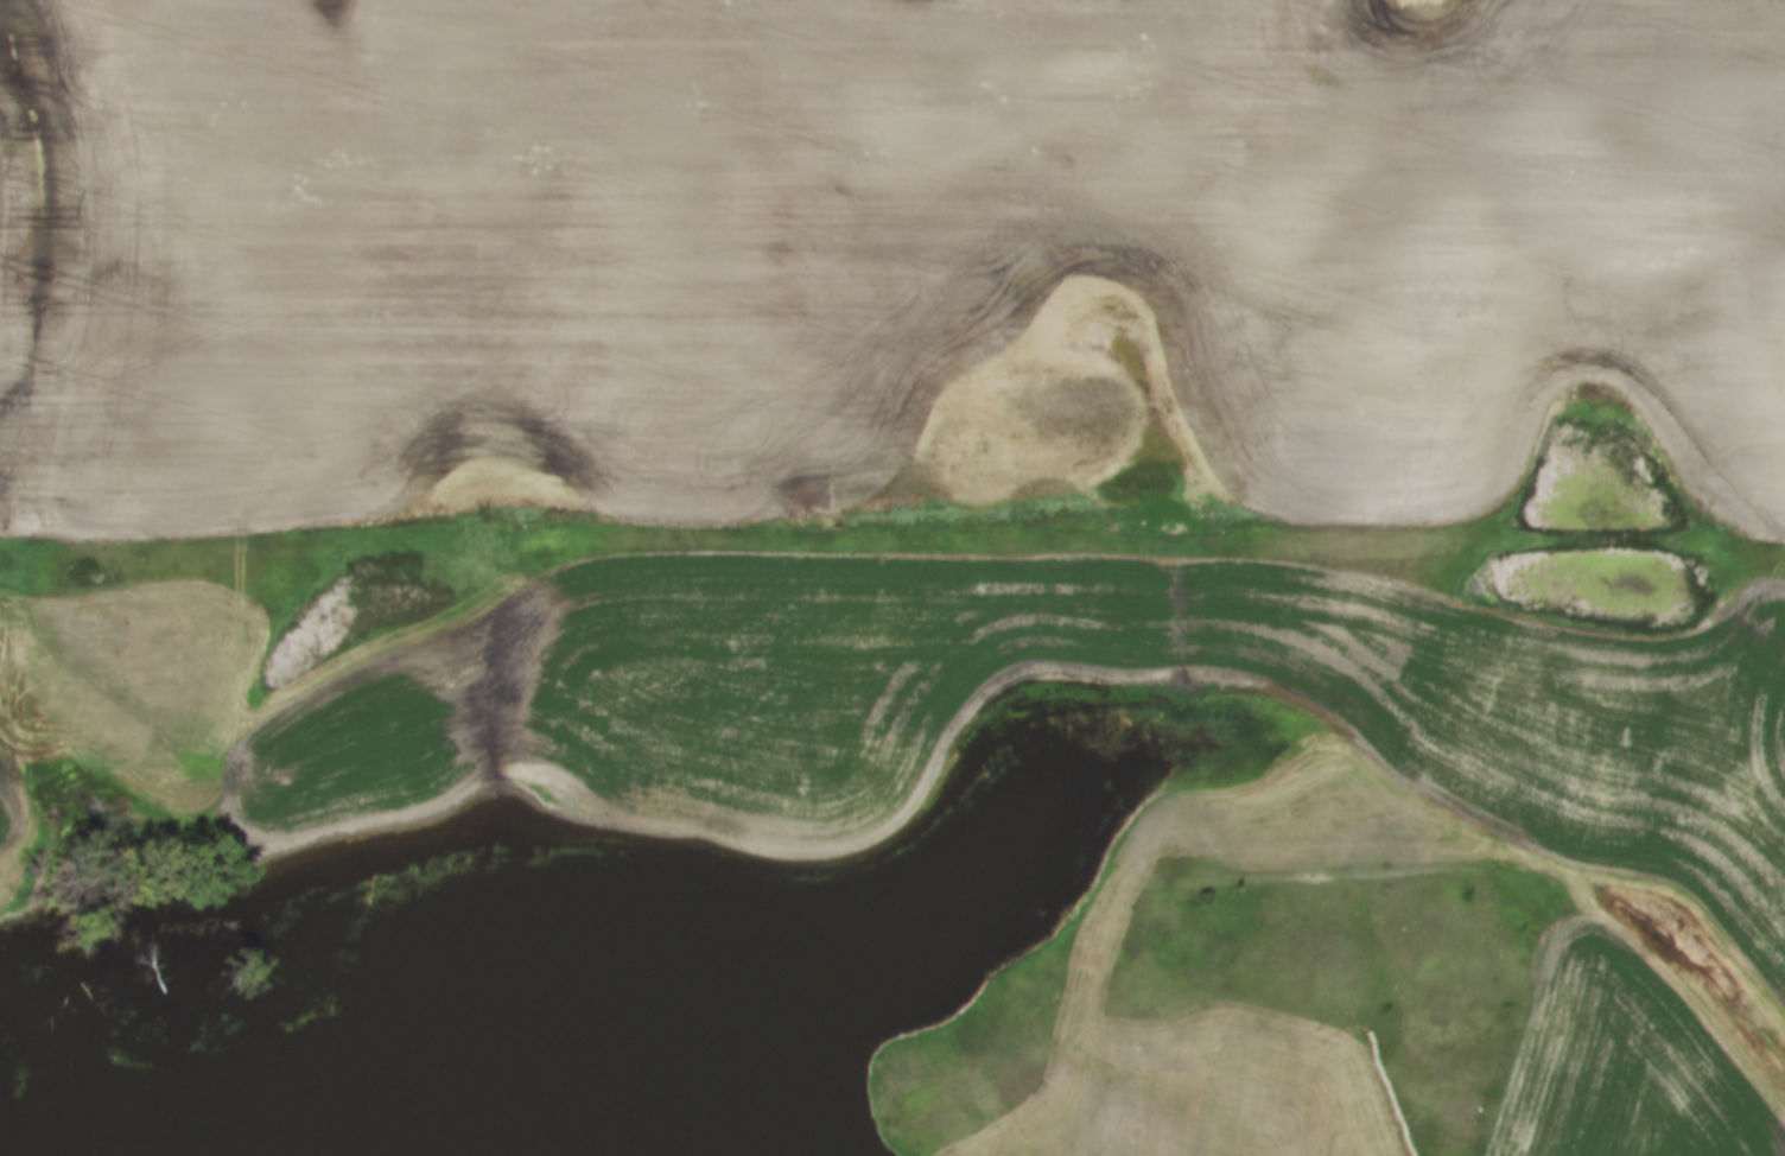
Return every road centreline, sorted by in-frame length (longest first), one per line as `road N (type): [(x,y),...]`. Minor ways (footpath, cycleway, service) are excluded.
road 1 (track): [(0,562),(1784,575)]

